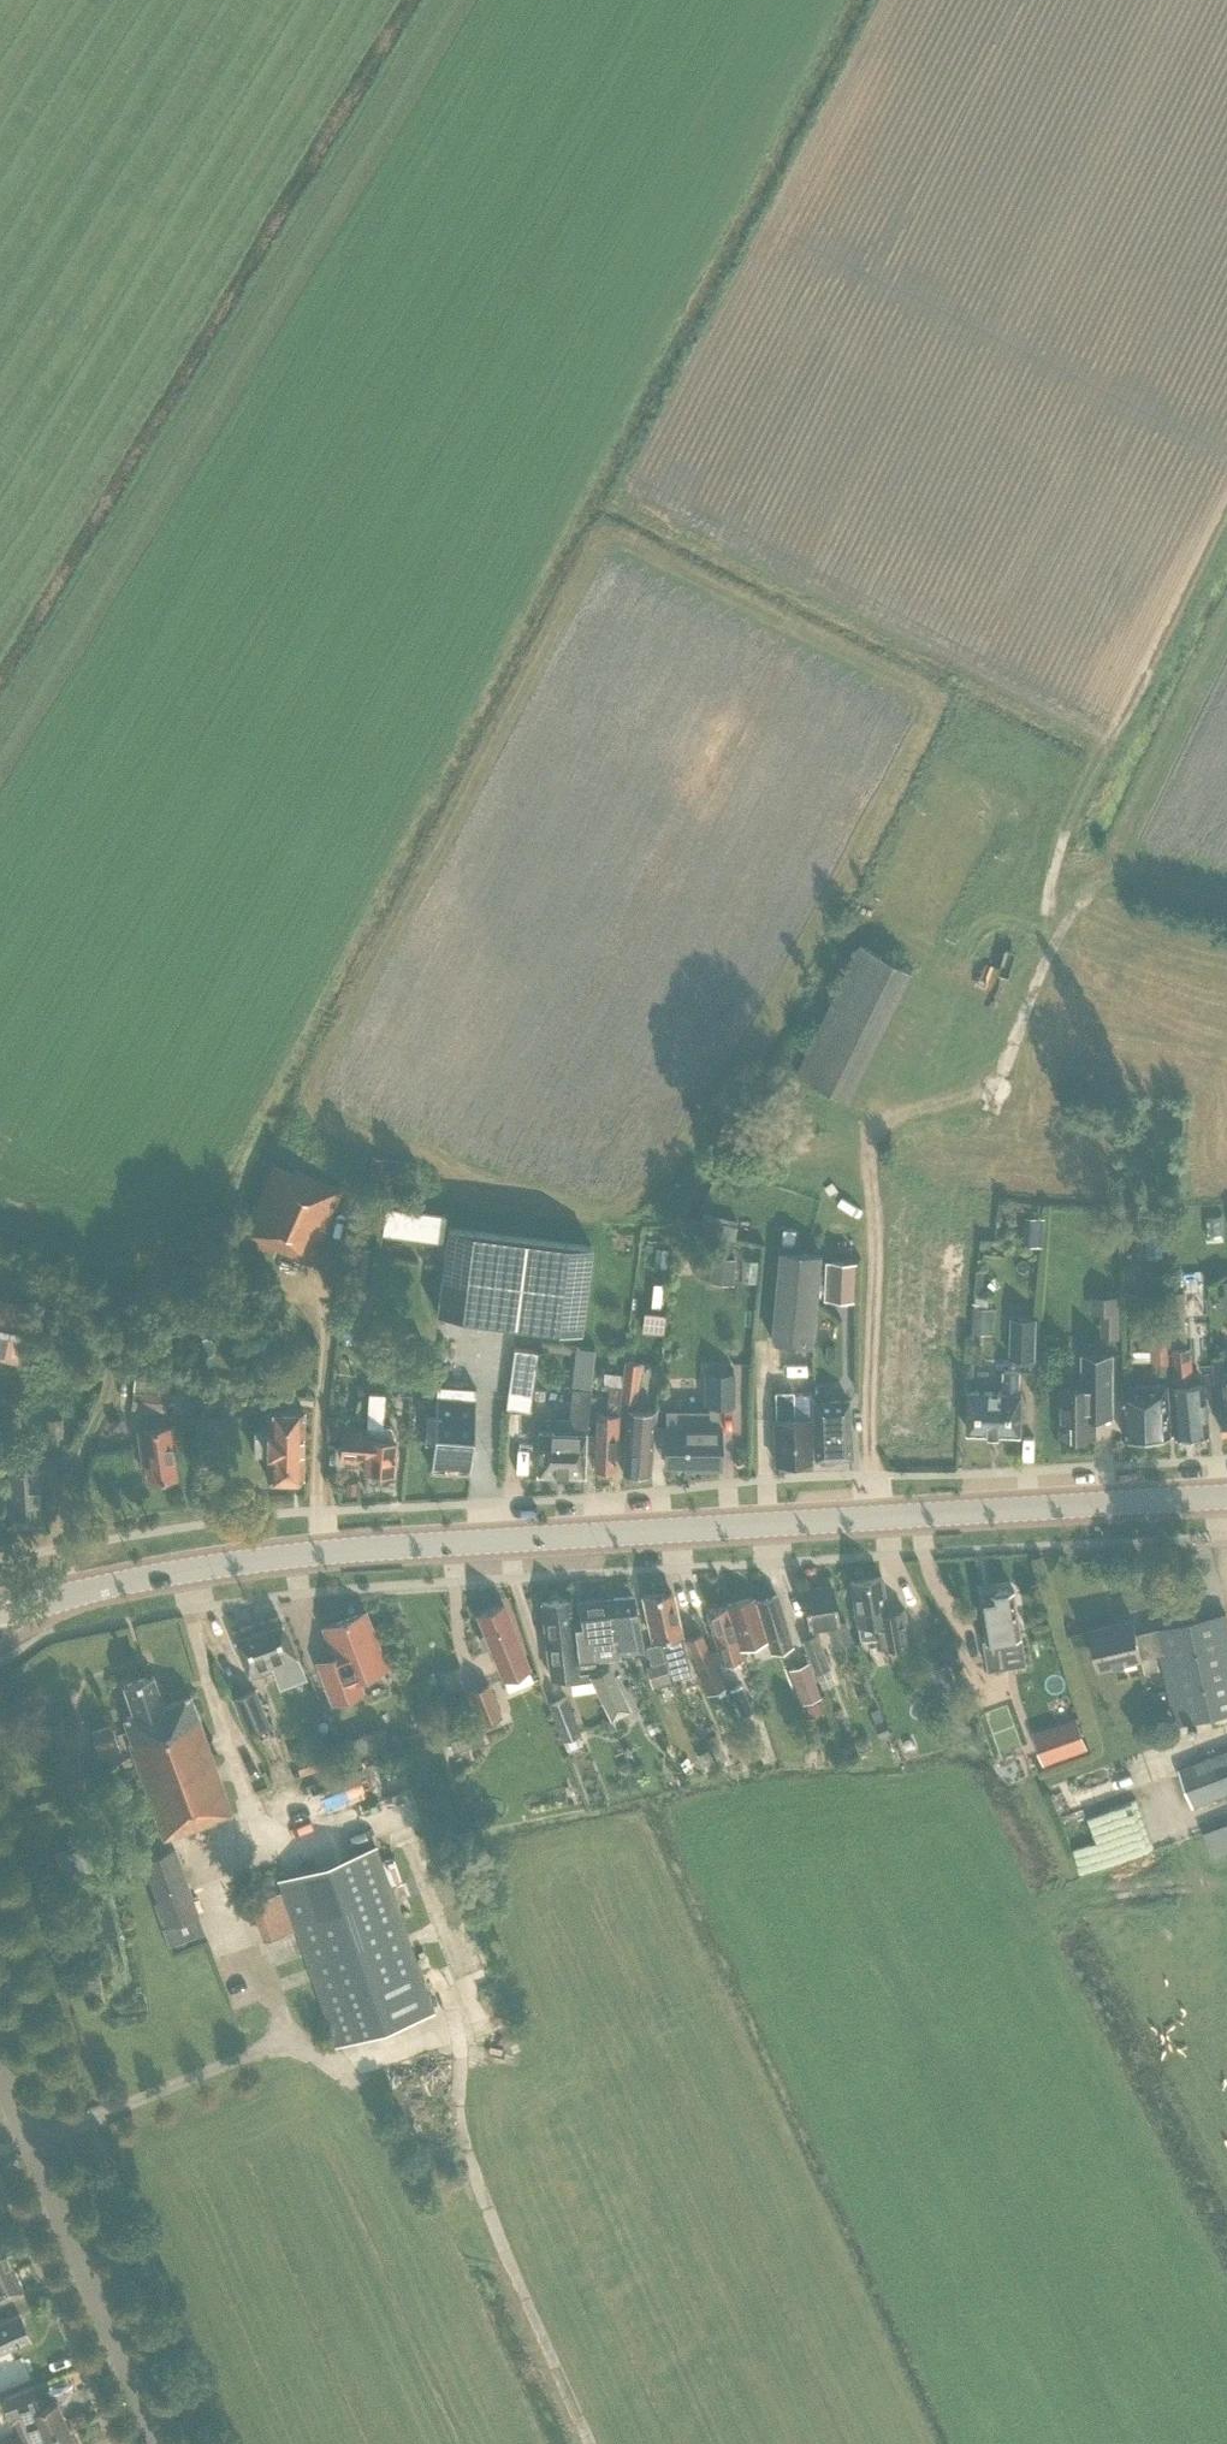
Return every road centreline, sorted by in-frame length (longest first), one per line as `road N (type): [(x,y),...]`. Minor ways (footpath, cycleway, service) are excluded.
road 1 (secondary): [(0,1614),(188,1571),(359,1549),(1226,1496)]
road 2 (unclassified): [(161,2443),(0,2067)]

